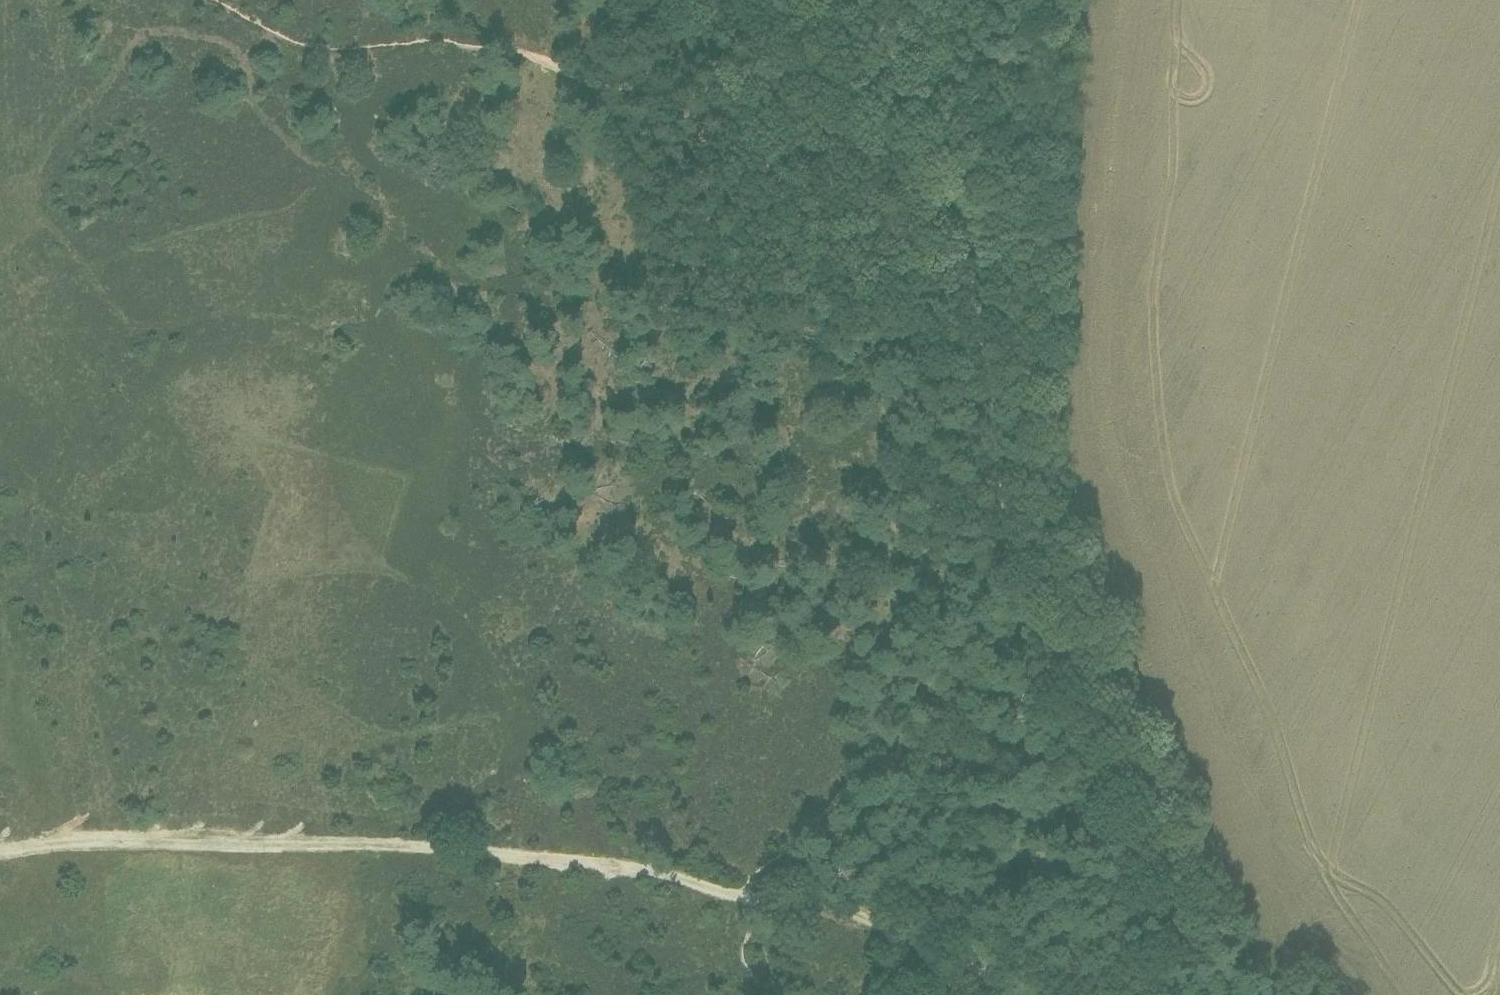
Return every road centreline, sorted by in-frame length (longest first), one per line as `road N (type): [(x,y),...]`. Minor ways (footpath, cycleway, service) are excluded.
road 1 (track): [(0,847),(83,832),(229,832),(477,848),(747,895)]
road 2 (track): [(747,895),(826,904),(890,925),(1035,994)]

